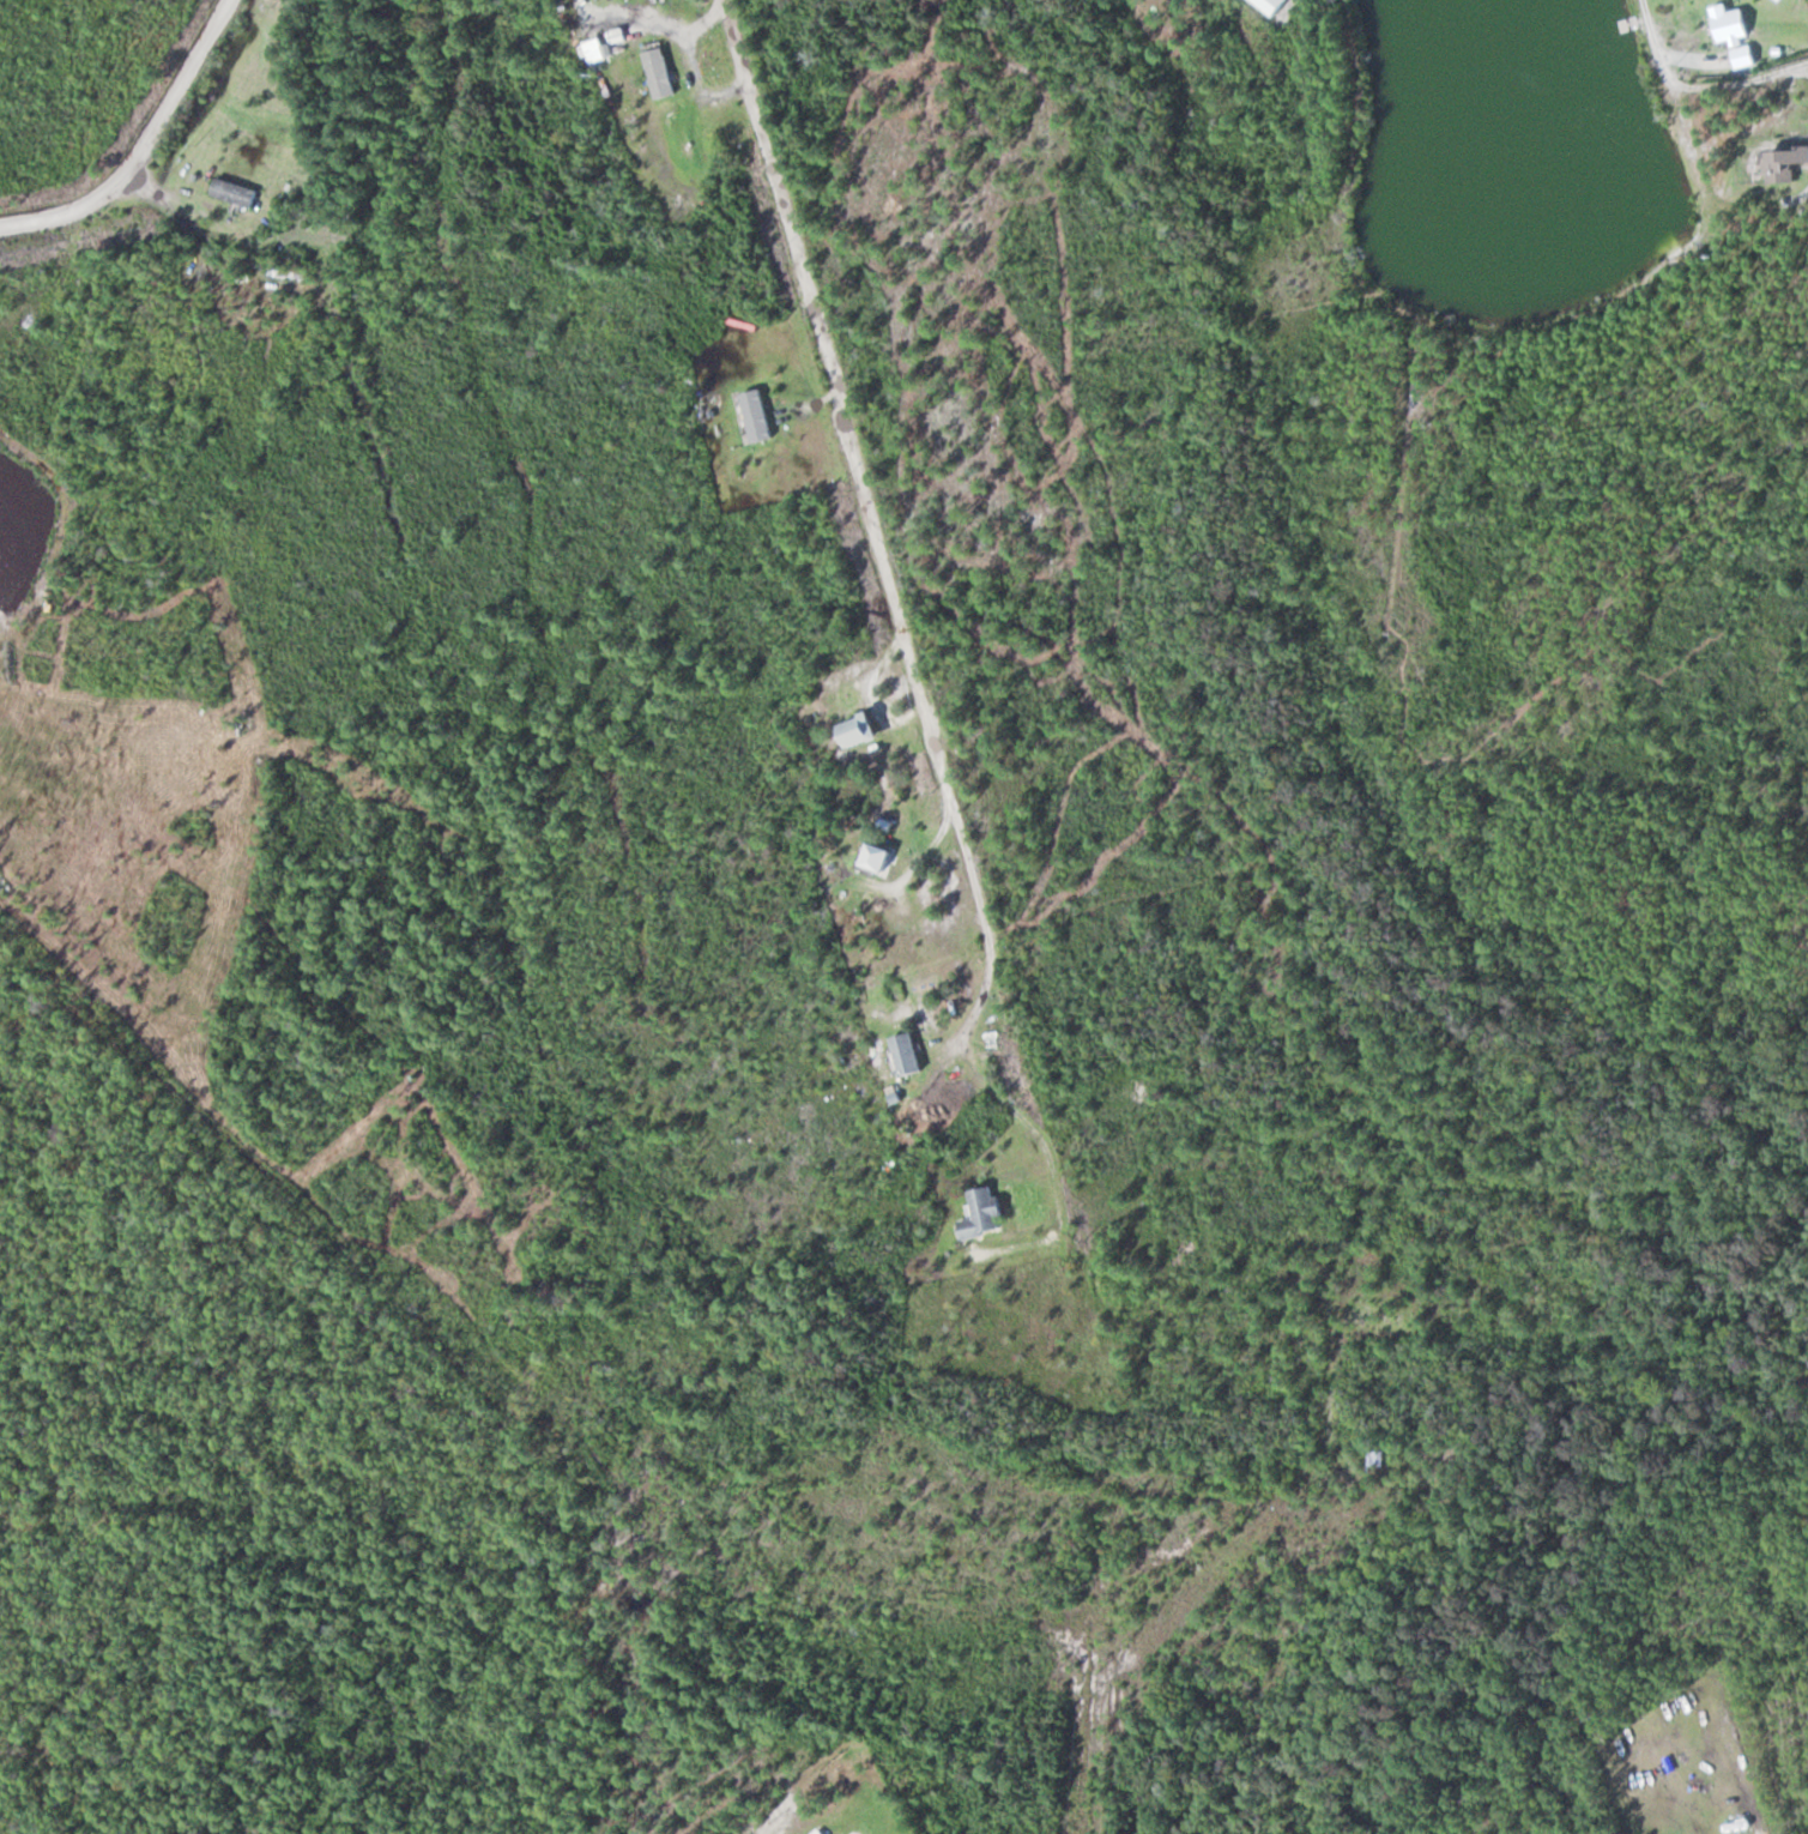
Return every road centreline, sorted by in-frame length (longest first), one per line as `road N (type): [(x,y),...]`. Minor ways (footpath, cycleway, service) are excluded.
road 1 (track): [(1343,0),(1359,54),(1338,217),(1347,259),(1384,302),(1461,324),(1513,326),(1584,313),(1625,294),(1706,230),(1715,212),(1644,0)]
road 2 (track): [(0,224),(64,212),(122,175),(228,0)]

